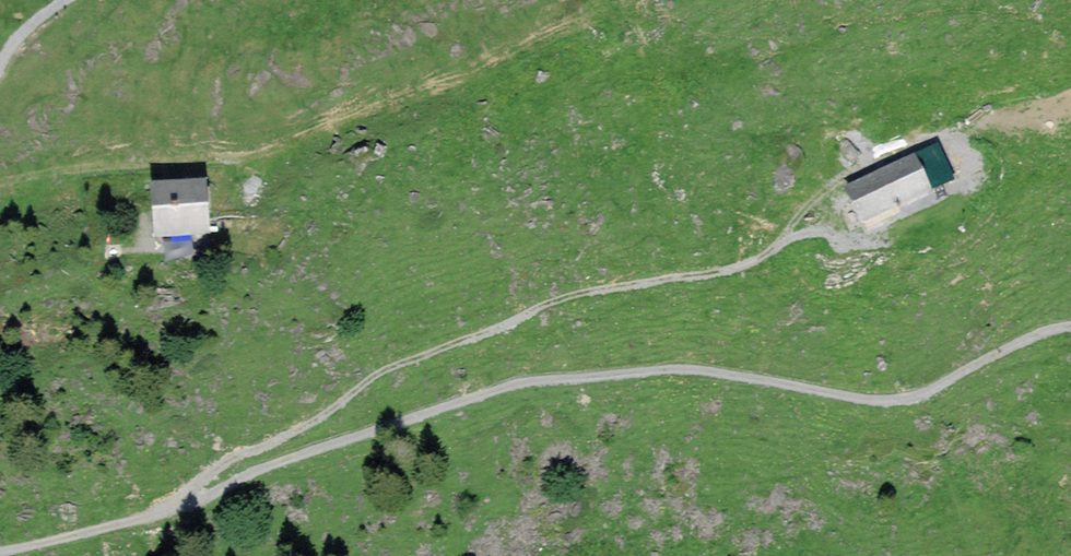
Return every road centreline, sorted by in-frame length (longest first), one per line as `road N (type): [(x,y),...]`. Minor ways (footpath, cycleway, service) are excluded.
road 1 (track): [(0,543),(173,506),(261,461),(523,375),(678,361),(871,394),(922,388),(1021,336),(1070,320)]
road 2 (track): [(173,506),(215,460),(310,413),(371,369),(548,297),(756,260)]

